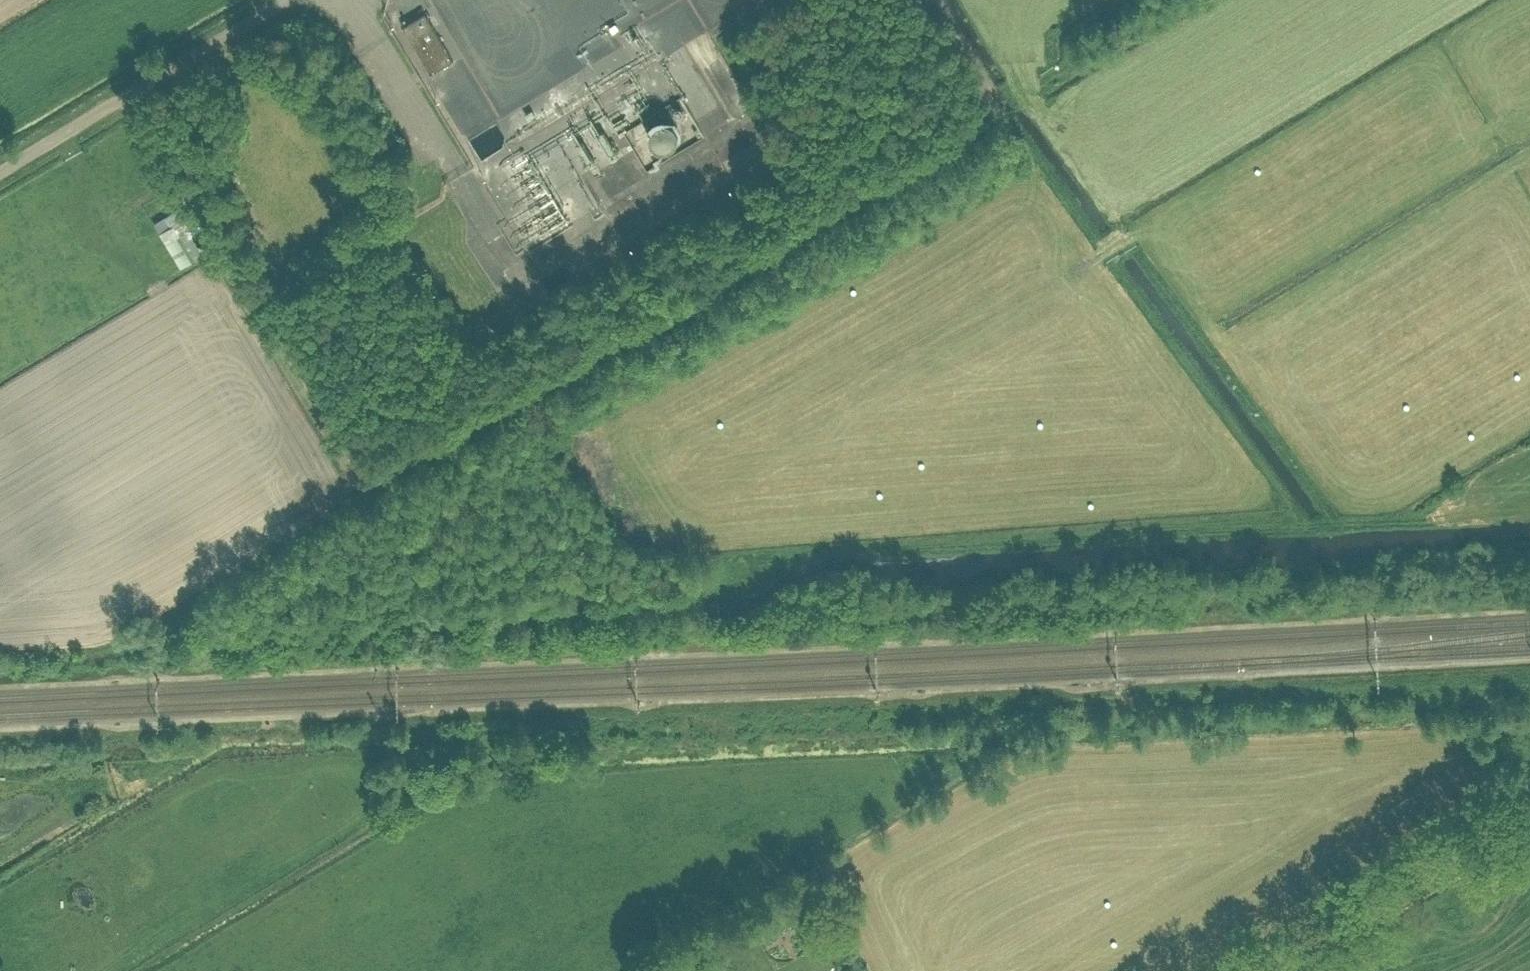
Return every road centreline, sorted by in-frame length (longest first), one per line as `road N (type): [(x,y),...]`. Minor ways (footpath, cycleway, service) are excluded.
road 1 (unclassified): [(0,170),(283,0)]
road 2 (residential): [(1254,970),(1529,808)]

